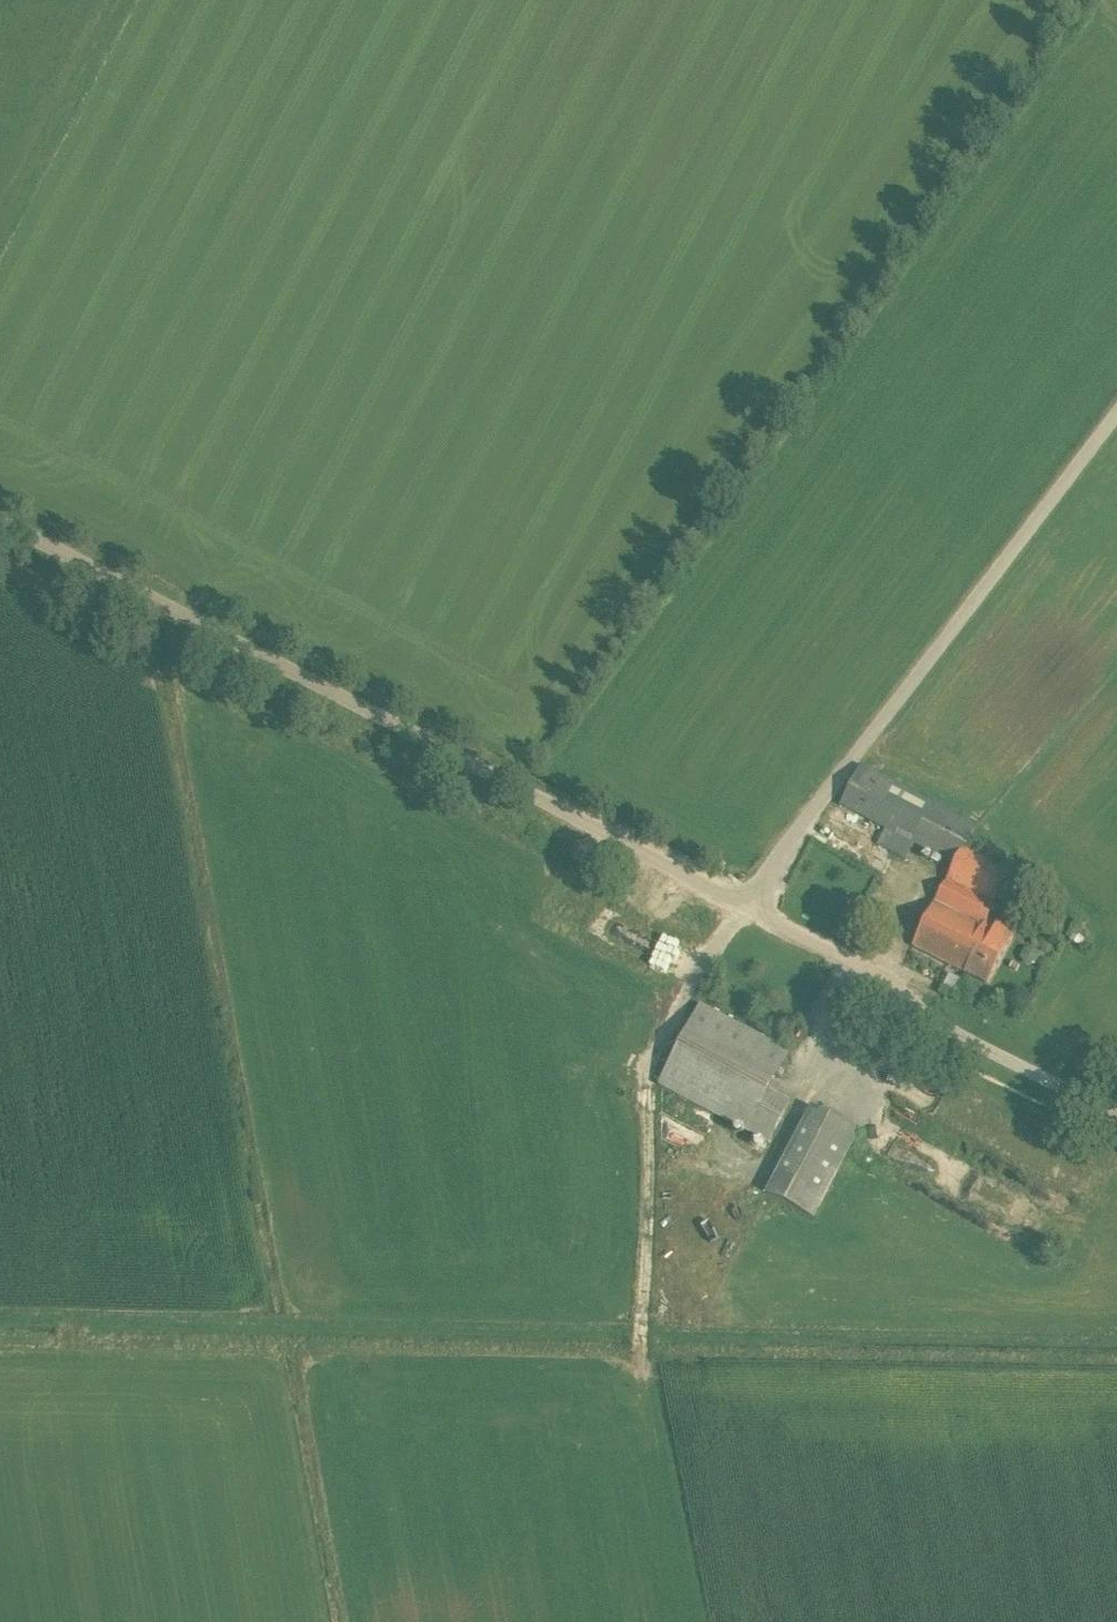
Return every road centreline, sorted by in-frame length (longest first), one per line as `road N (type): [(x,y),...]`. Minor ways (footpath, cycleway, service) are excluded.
road 1 (unclassified): [(745,907),(398,739),(0,531)]
road 2 (unclassified): [(745,907),(1116,415)]
road 3 (track): [(1116,1104),(893,985)]
road 4 (unclassified): [(893,985),(745,907)]

